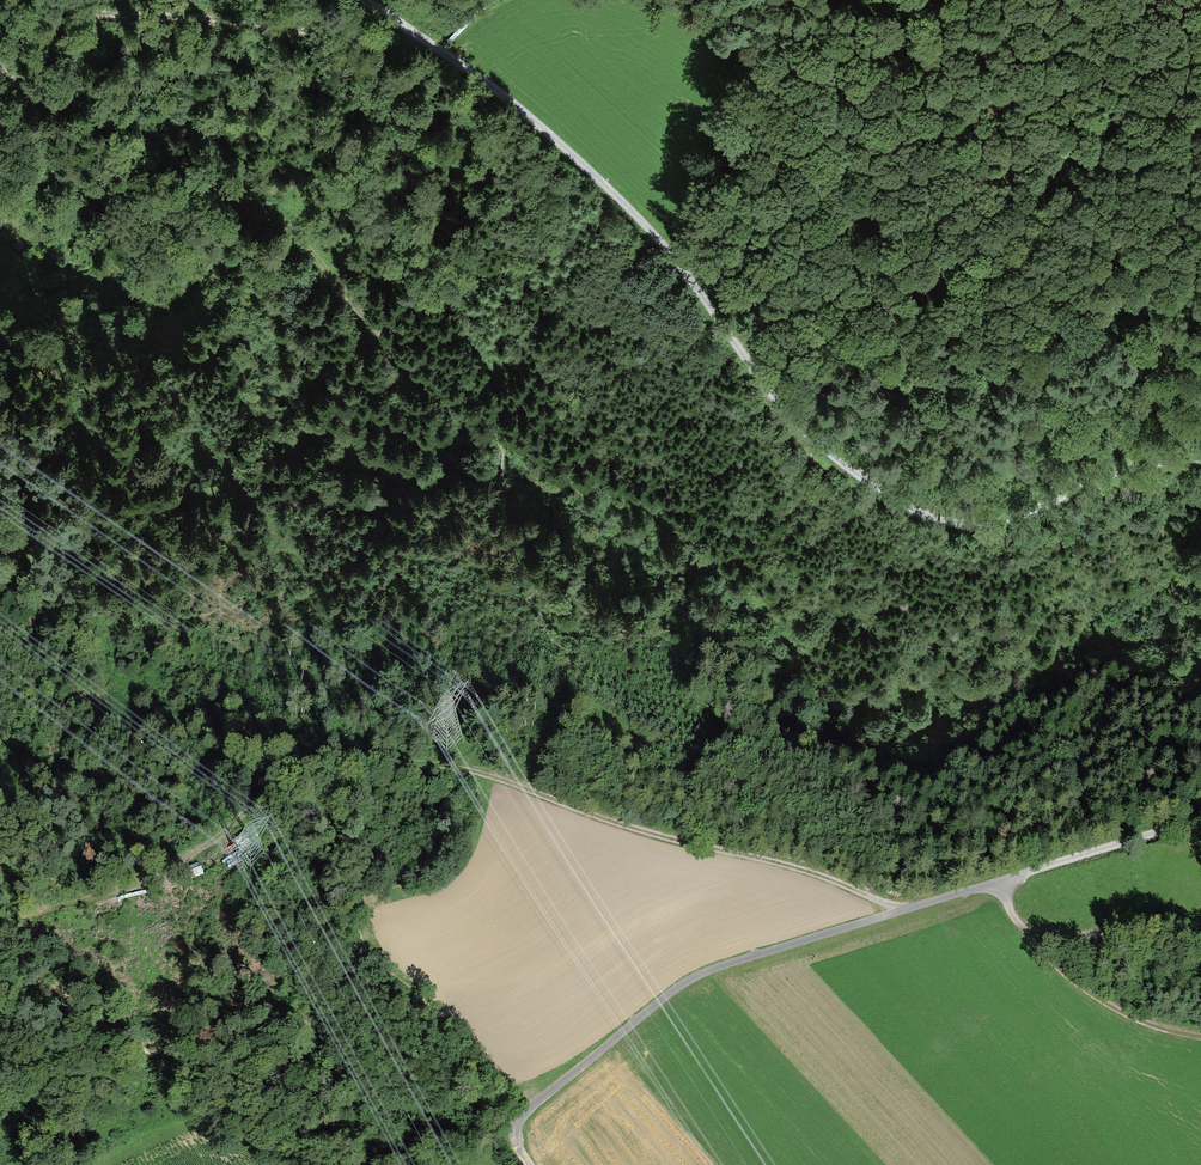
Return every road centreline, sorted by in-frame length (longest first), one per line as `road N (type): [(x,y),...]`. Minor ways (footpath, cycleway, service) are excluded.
road 1 (track): [(363,0),(480,76),(623,203),(814,440),(916,511),(994,522),(1103,478),(1200,458)]
road 2 (track): [(905,910),(789,868),(596,816),(426,750),(308,769),(266,794),(163,883)]
road 3 (track): [(0,30),(51,79),(104,95),(169,134),(295,225),(374,329),(468,408),(617,491)]
road 4 (track): [(528,1164),(514,1134),(518,1122),(679,984),(1004,880)]
road 5 (track): [(52,0),(97,12),(262,22),(392,47),(433,44)]
road 6 (track): [(675,263),(728,101),(779,19),(802,0)]
road 7 (track): [(1200,1041),(1126,1016),(1072,983),(1034,946),(1004,880)]
road 8 (track): [(0,540),(227,483)]
road 9 (track): [(1004,880),(1200,819)]
road 10 (track): [(937,0),(1008,56),(1046,58),(1091,0)]

